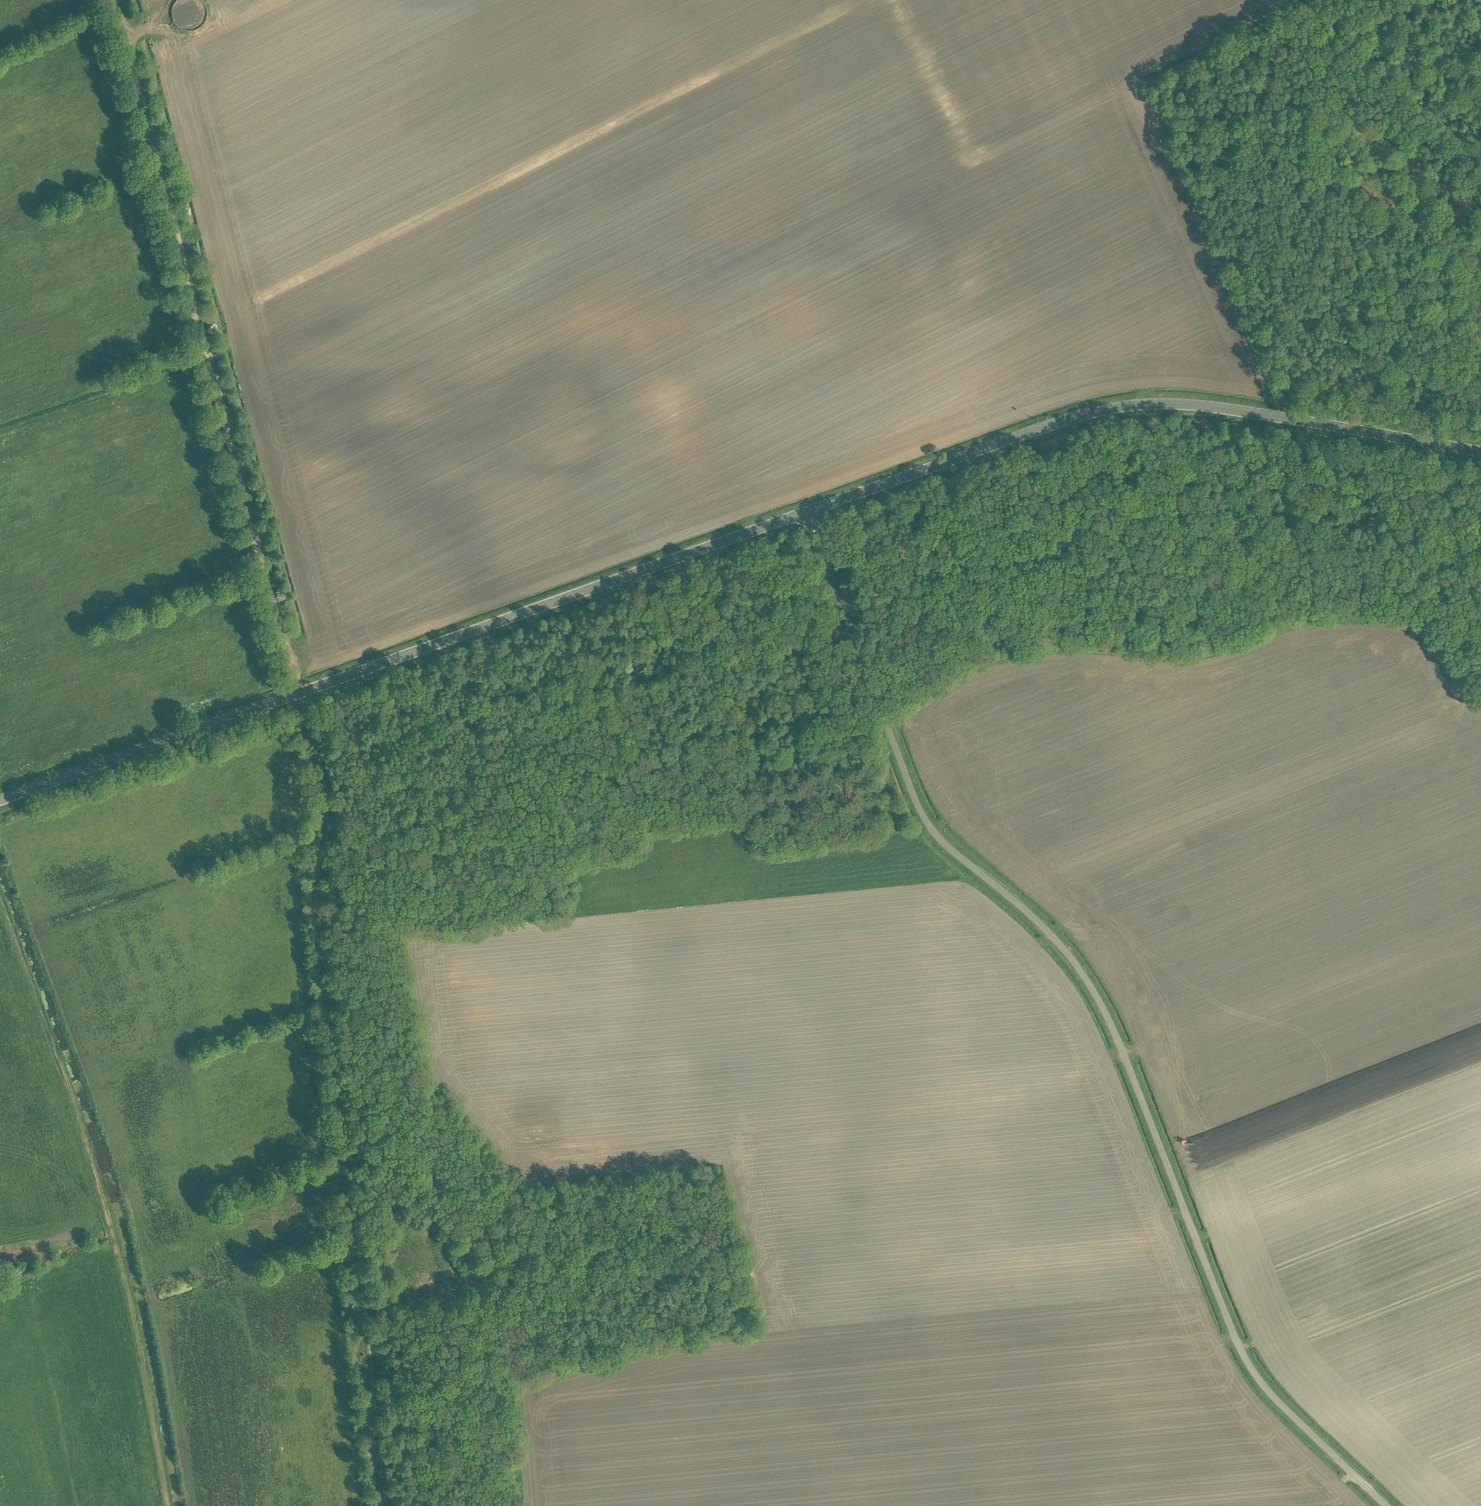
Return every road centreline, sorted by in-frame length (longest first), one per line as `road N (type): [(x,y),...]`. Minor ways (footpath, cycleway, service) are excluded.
road 1 (unclassified): [(808,511),(932,829),(1050,933),(1094,990),(1242,1353),(1284,1406),(1386,1505)]
road 2 (track): [(115,0),(321,769),(328,829),(318,869)]
road 3 (tertiary): [(808,511),(0,799)]
road 4 (tertiary): [(1480,451),(1247,410),(1132,403),(808,511)]
road 5 (track): [(318,869),(387,1505)]

